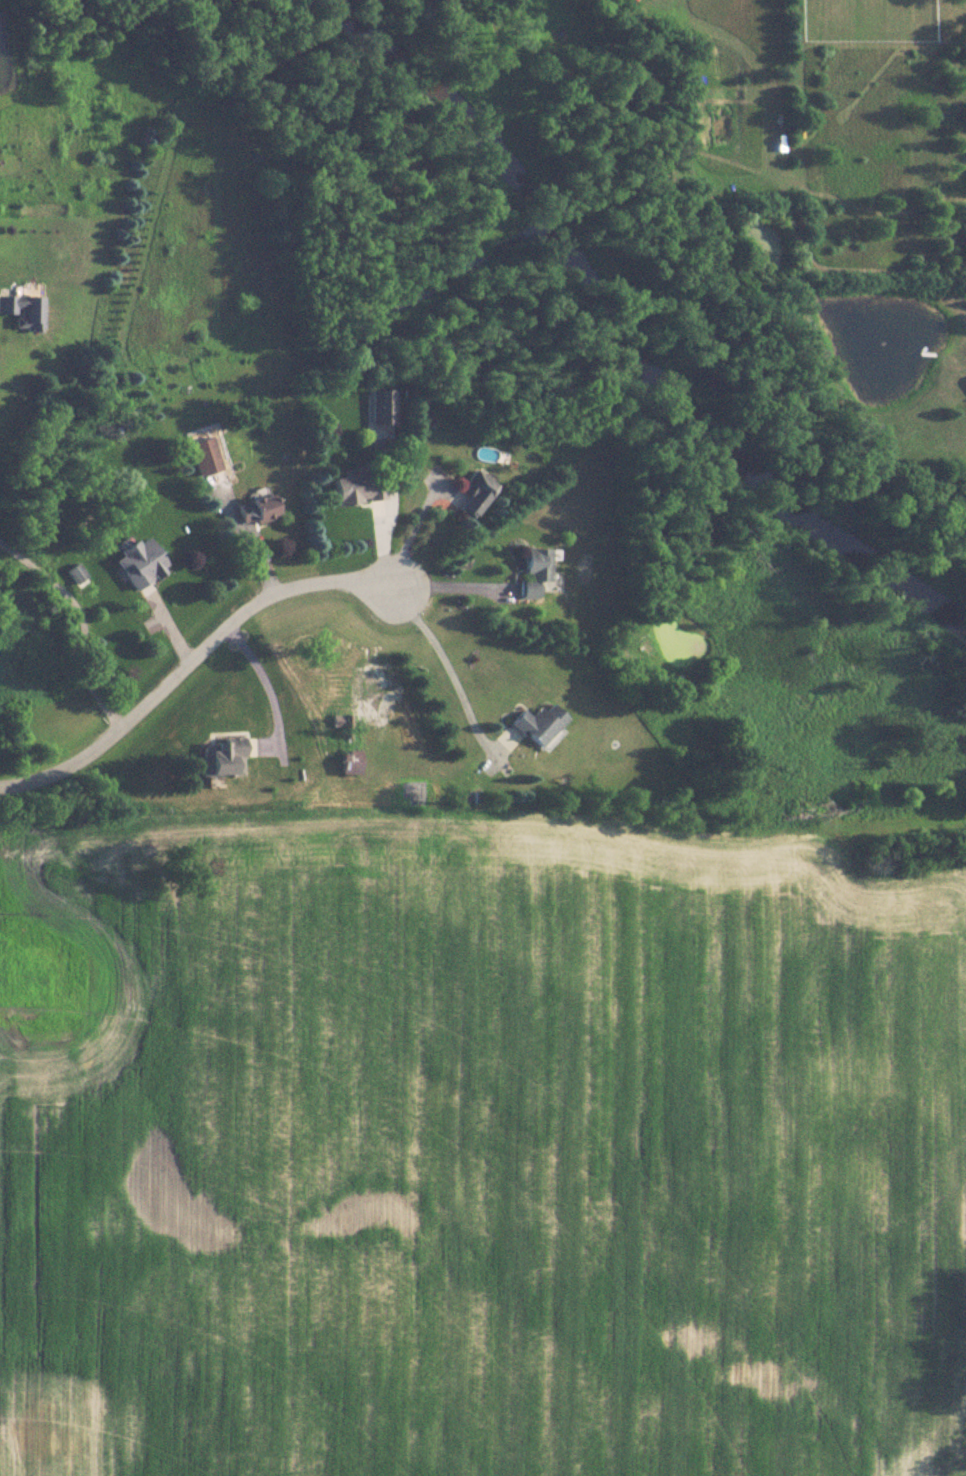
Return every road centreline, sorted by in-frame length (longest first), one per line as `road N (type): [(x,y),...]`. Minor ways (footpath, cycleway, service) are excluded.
road 1 (residential): [(0,784),(55,771),(84,754),(251,602),(284,585),(356,578),(397,587)]

